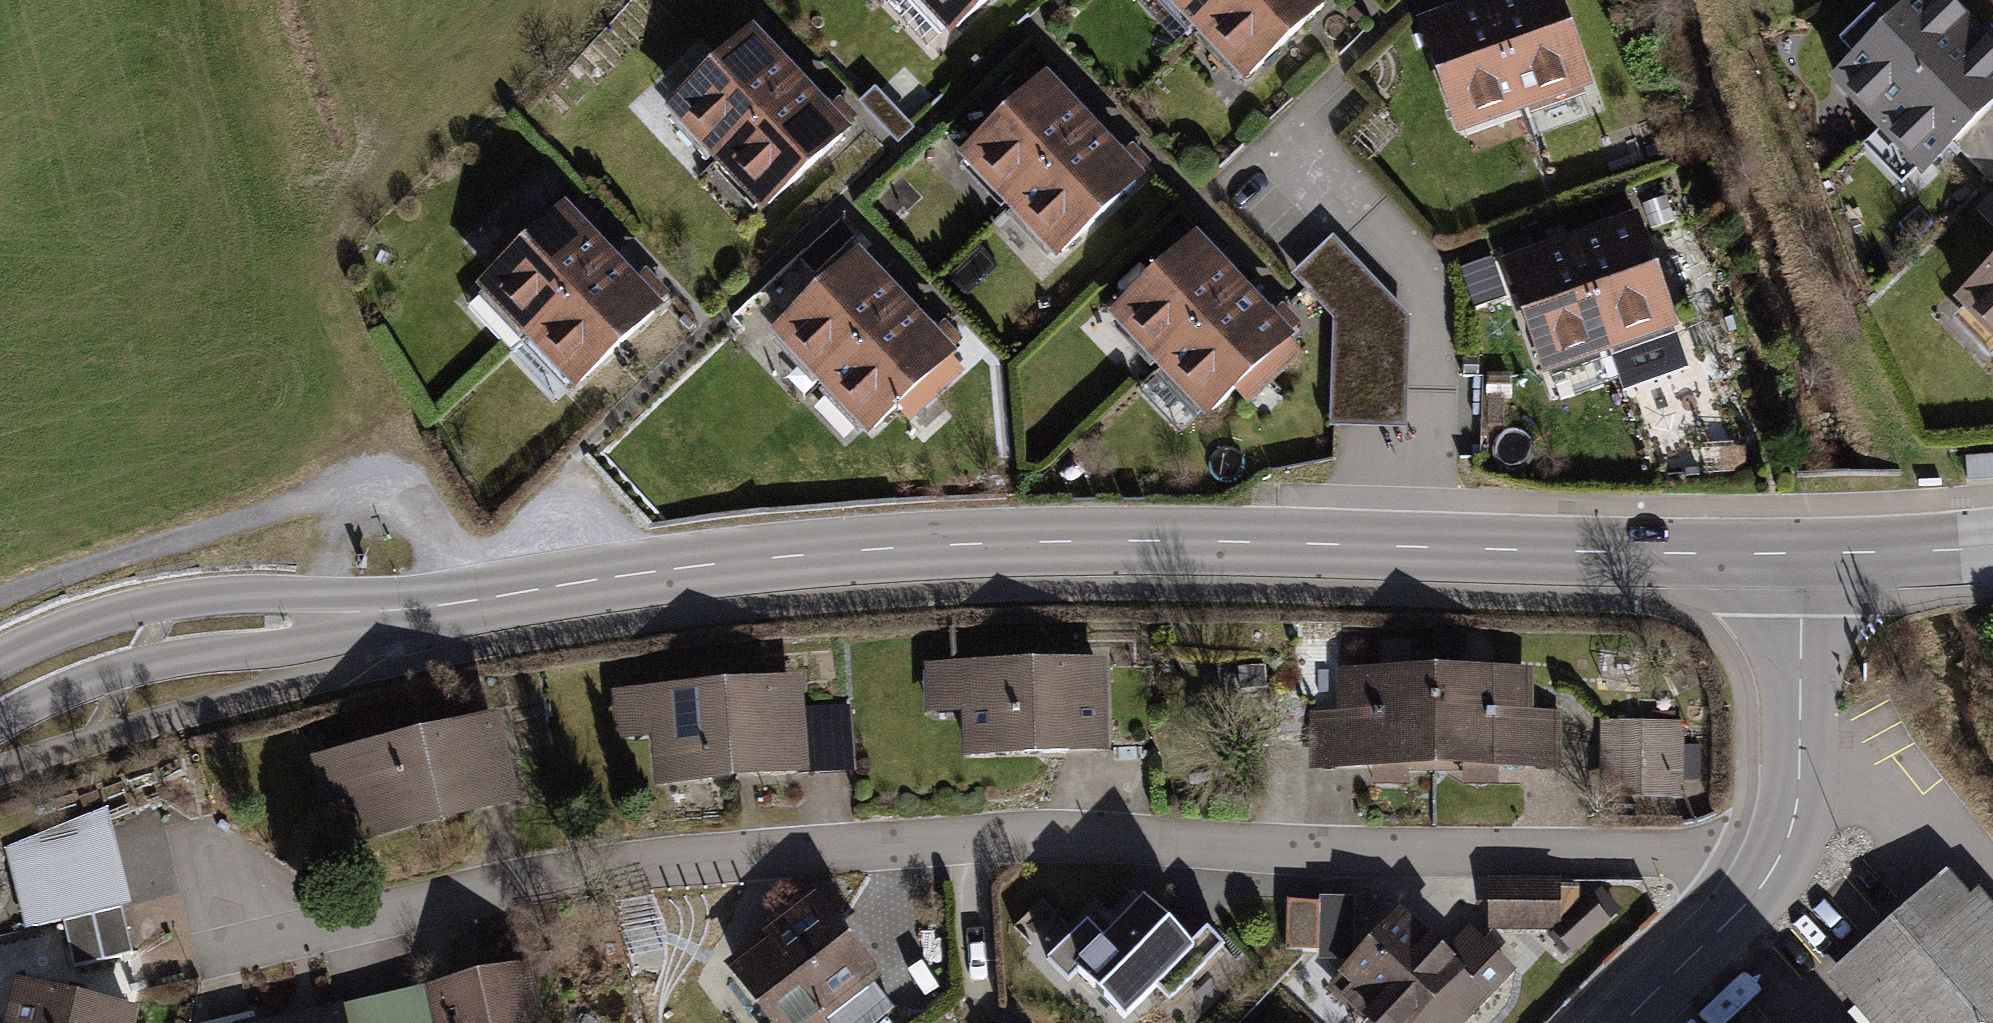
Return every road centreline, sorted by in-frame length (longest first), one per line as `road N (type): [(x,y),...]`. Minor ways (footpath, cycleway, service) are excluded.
road 1 (tertiary): [(0,692),(41,668),(156,633),(470,601),(739,561),(968,545),(1185,541),(1803,553)]
road 2 (residential): [(243,923),(303,934),(661,864),(1022,844),(1400,860),(1784,847)]
road 3 (track): [(470,601),(430,530),(393,489),(342,488),(0,597)]
road 4 (residential): [(1803,553),(1800,768),(1784,847)]
road 5 (residential): [(1784,847),(1736,916),(1628,1022)]
road 6 (track): [(393,489),(336,283)]
road 7 (tertiary): [(1803,553),(1992,546)]

